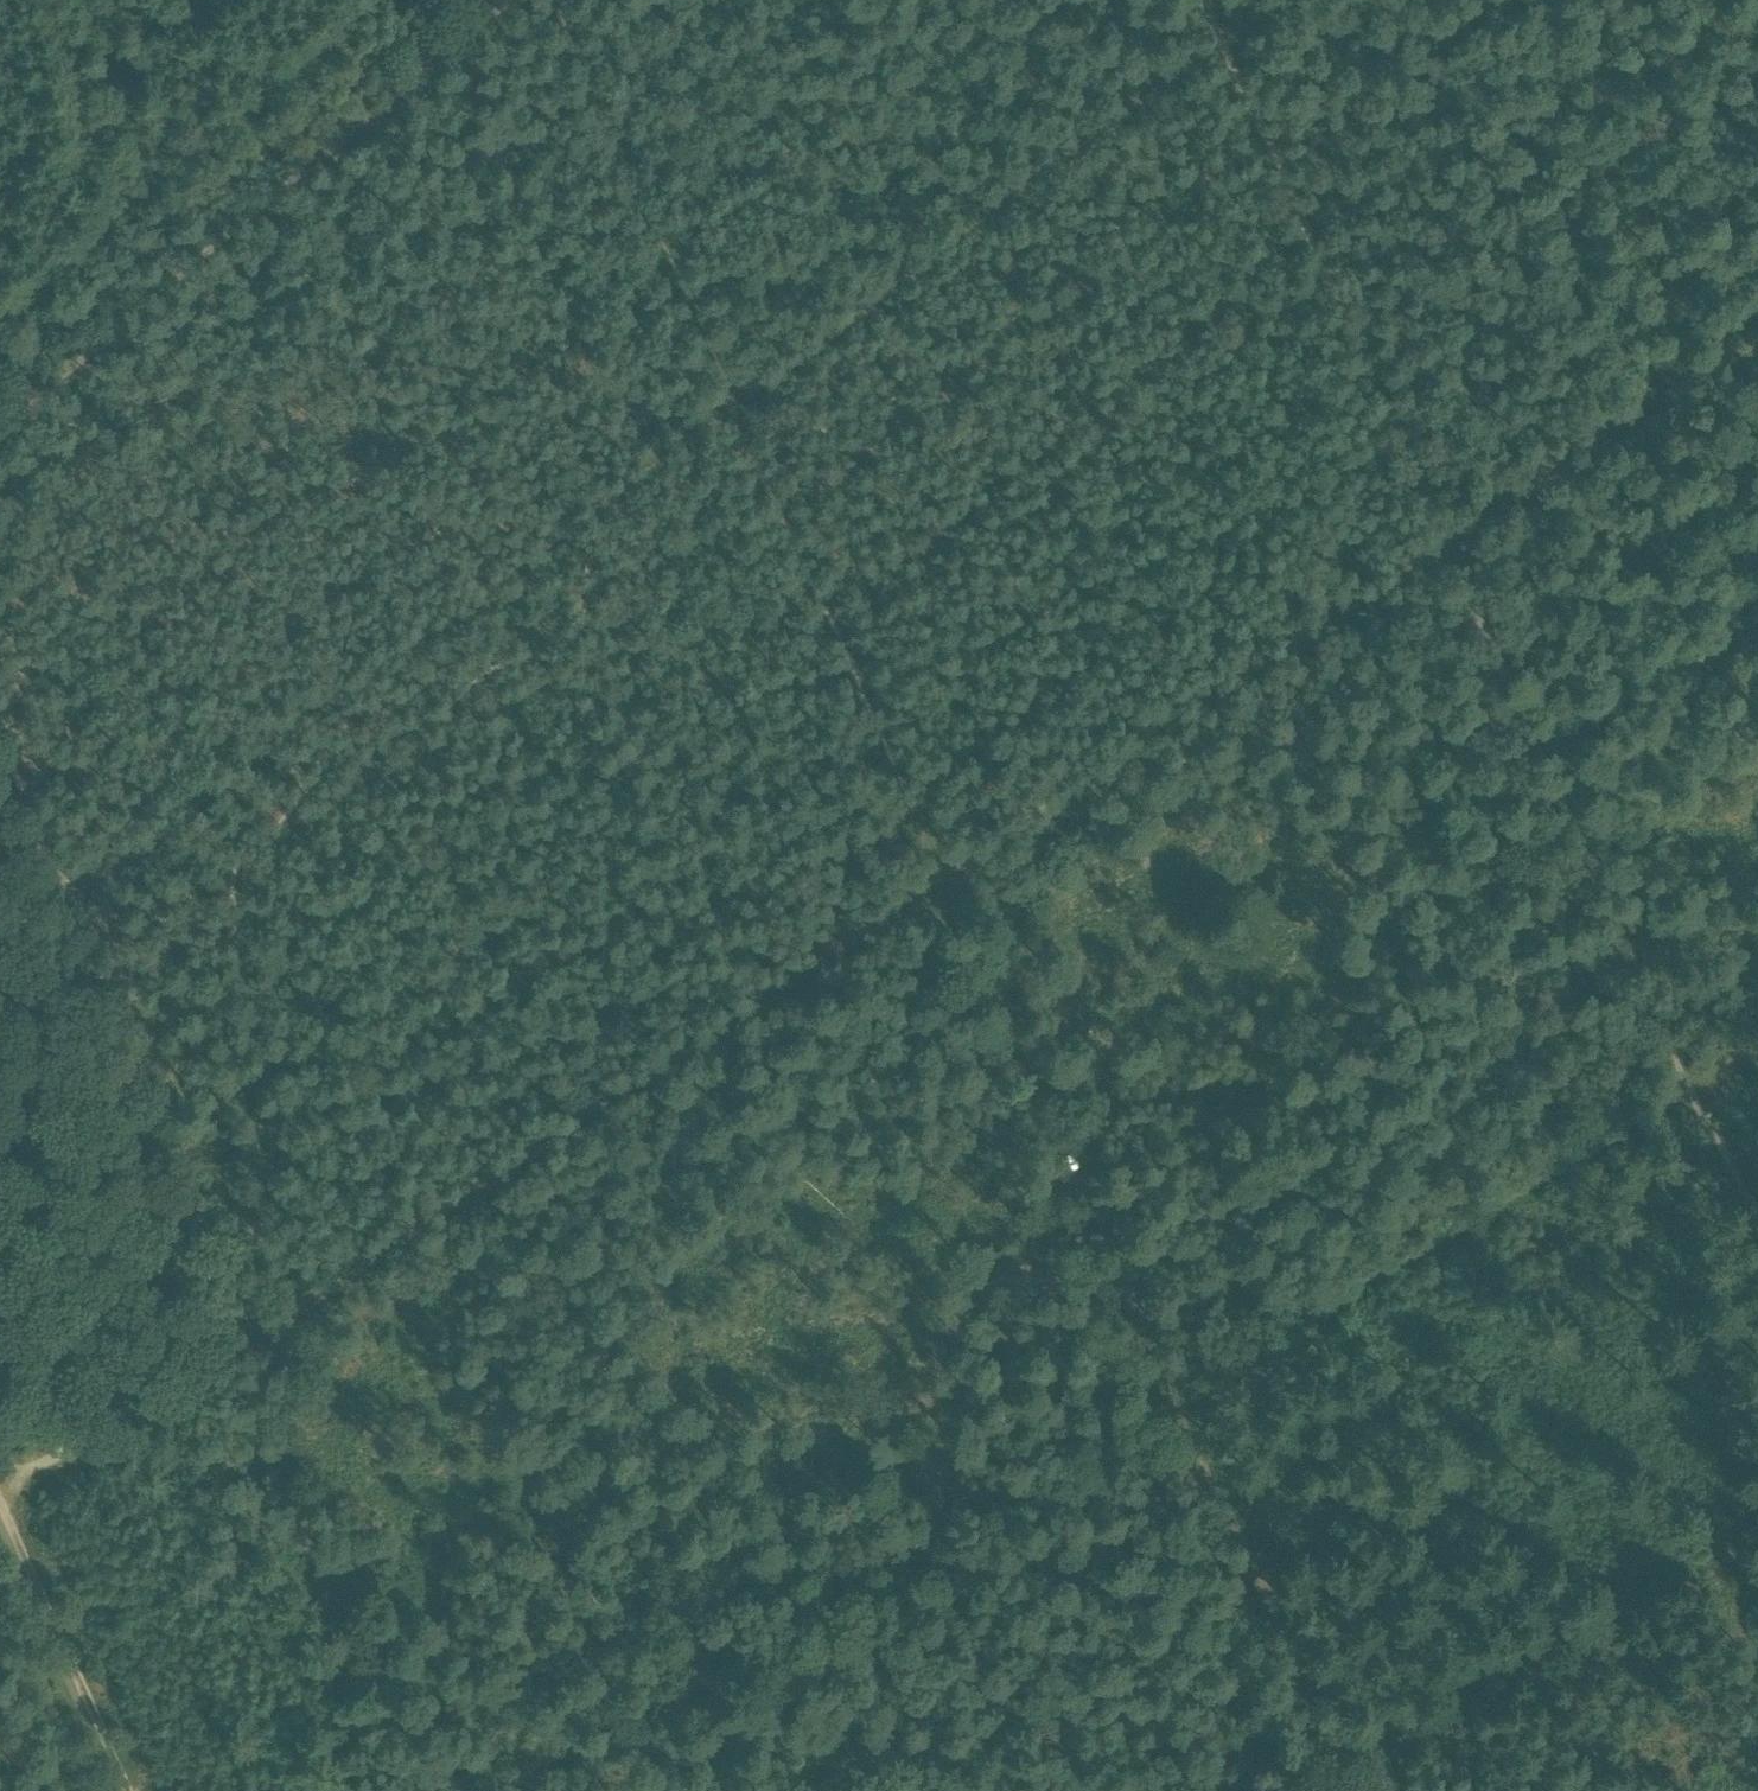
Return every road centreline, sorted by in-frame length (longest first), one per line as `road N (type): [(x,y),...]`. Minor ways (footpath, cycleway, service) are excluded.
road 1 (track): [(0,1489),(151,1401),(1757,326)]
road 2 (track): [(1289,0),(75,895)]
road 3 (track): [(454,1790),(1159,1412),(1757,1062)]
road 4 (track): [(435,0),(0,367)]
road 5 (track): [(0,1492),(132,1790)]
road 6 (track): [(75,895),(0,739)]

